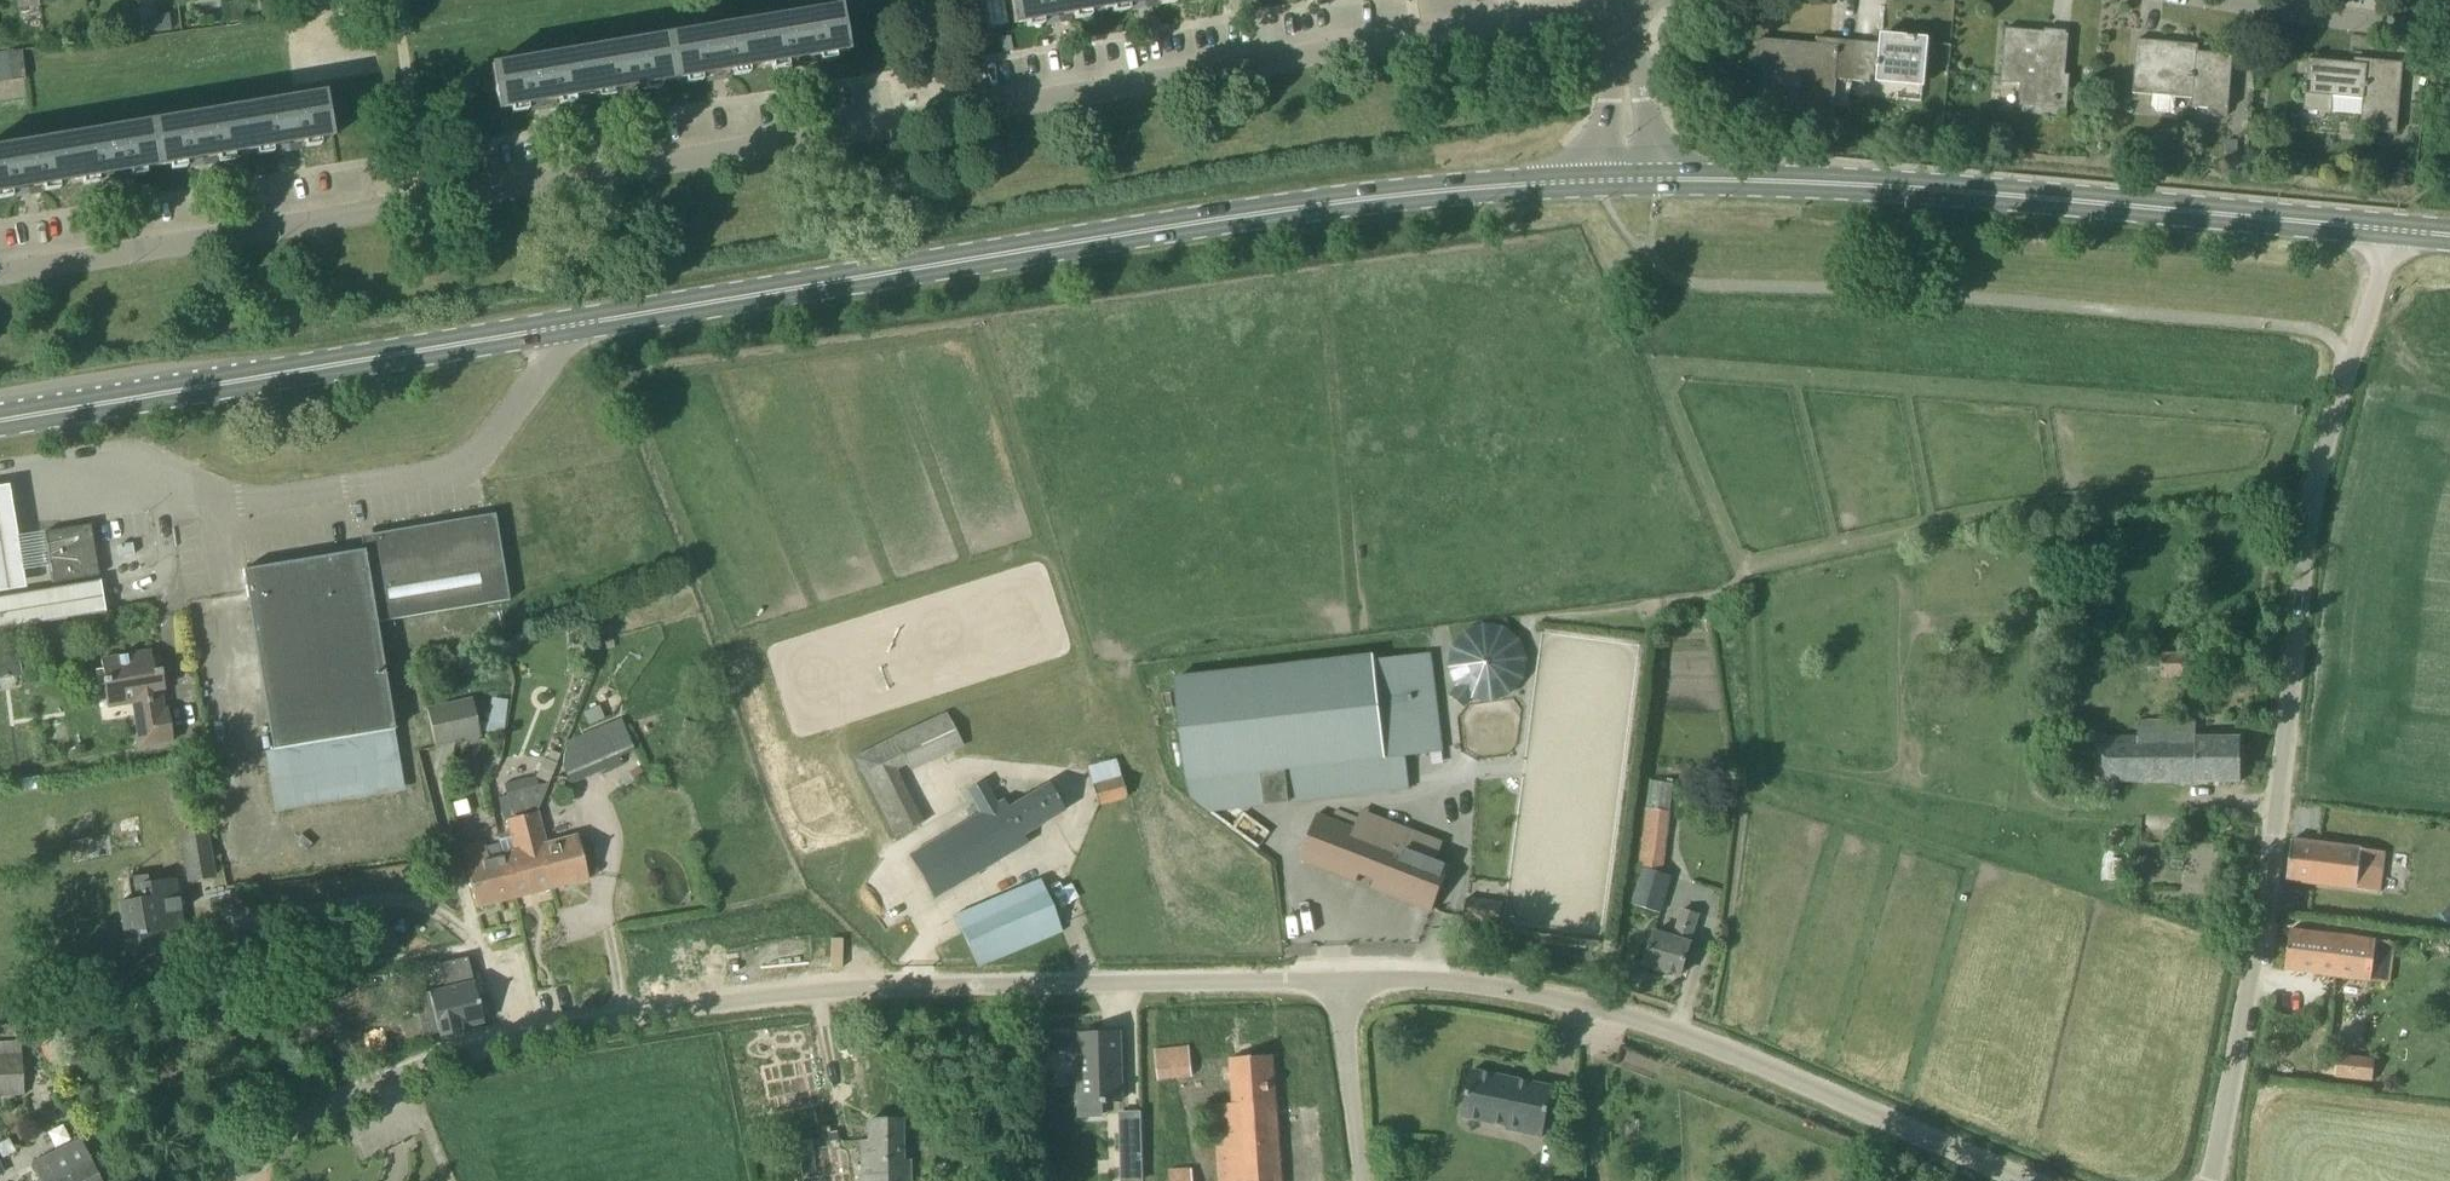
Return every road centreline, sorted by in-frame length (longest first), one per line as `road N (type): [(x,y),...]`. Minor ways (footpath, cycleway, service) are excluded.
road 1 (residential): [(0,272),(429,207),(1625,2)]
road 2 (primary): [(0,424),(572,324),(1308,211),(1603,181)]
road 3 (unclassified): [(234,1180),(327,1109),(652,1016),(814,990),(1344,978)]
road 4 (unclassified): [(2204,1180),(2273,856),(2314,500),(2349,364),(2400,232)]
road 5 (primary): [(1654,183),(1905,191),(2400,232)]
road 6 (unclassified): [(2015,1180),(1645,1021),(1525,990),(1344,978)]
road 7 (residential): [(2449,33),(2182,0)]
road 8 (unclassified): [(1359,1180),(1344,978)]
road 9 (residential): [(1654,183),(1645,99),(1627,55)]
road 10 (residential): [(1627,55),(1610,100),(1603,181)]
road 11 (track): [(942,119),(920,0)]

